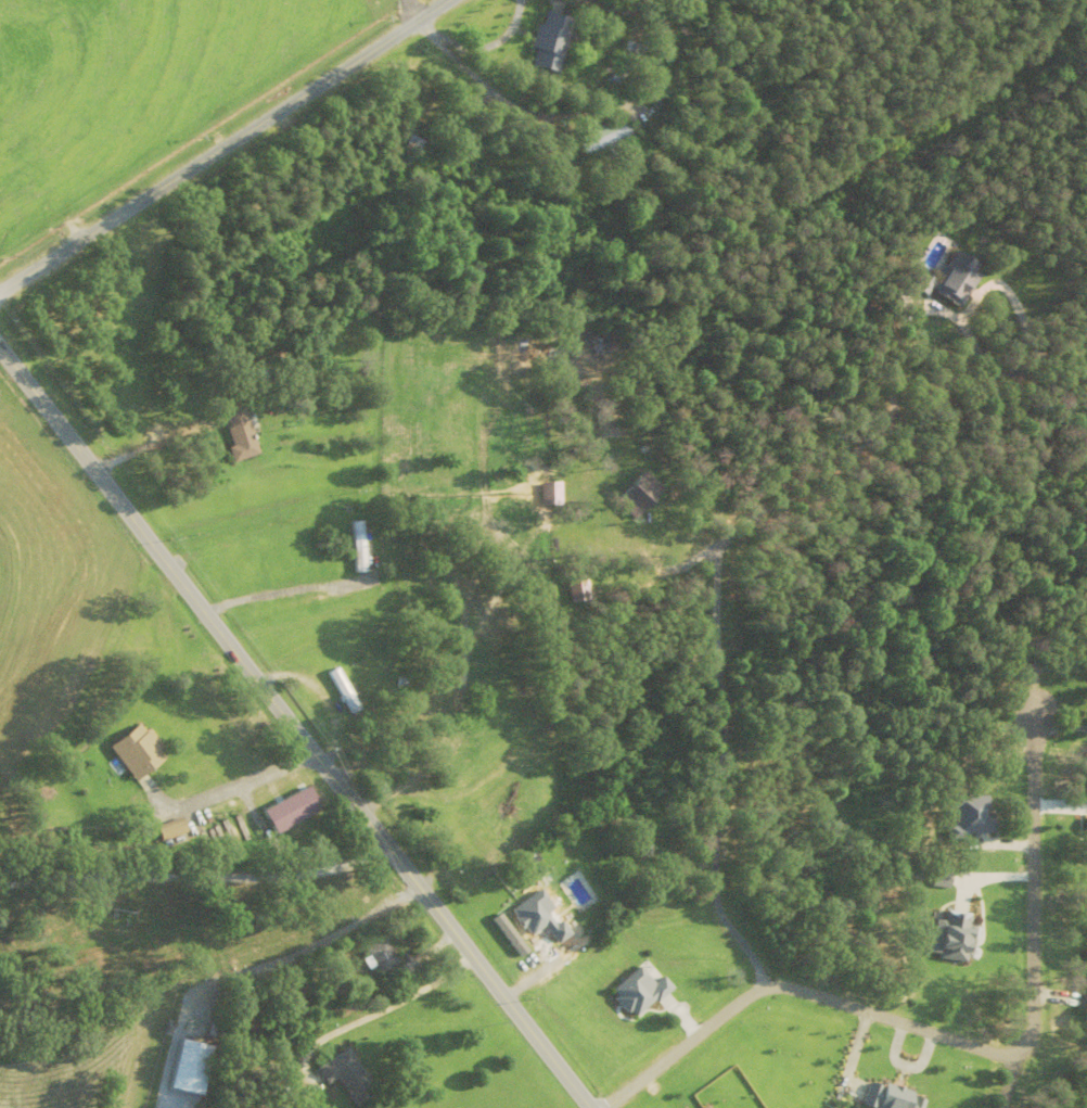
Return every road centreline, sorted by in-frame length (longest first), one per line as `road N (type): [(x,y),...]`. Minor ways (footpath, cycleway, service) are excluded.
road 1 (primary): [(587,1107),(0,349)]
road 2 (residential): [(0,288),(453,0)]

